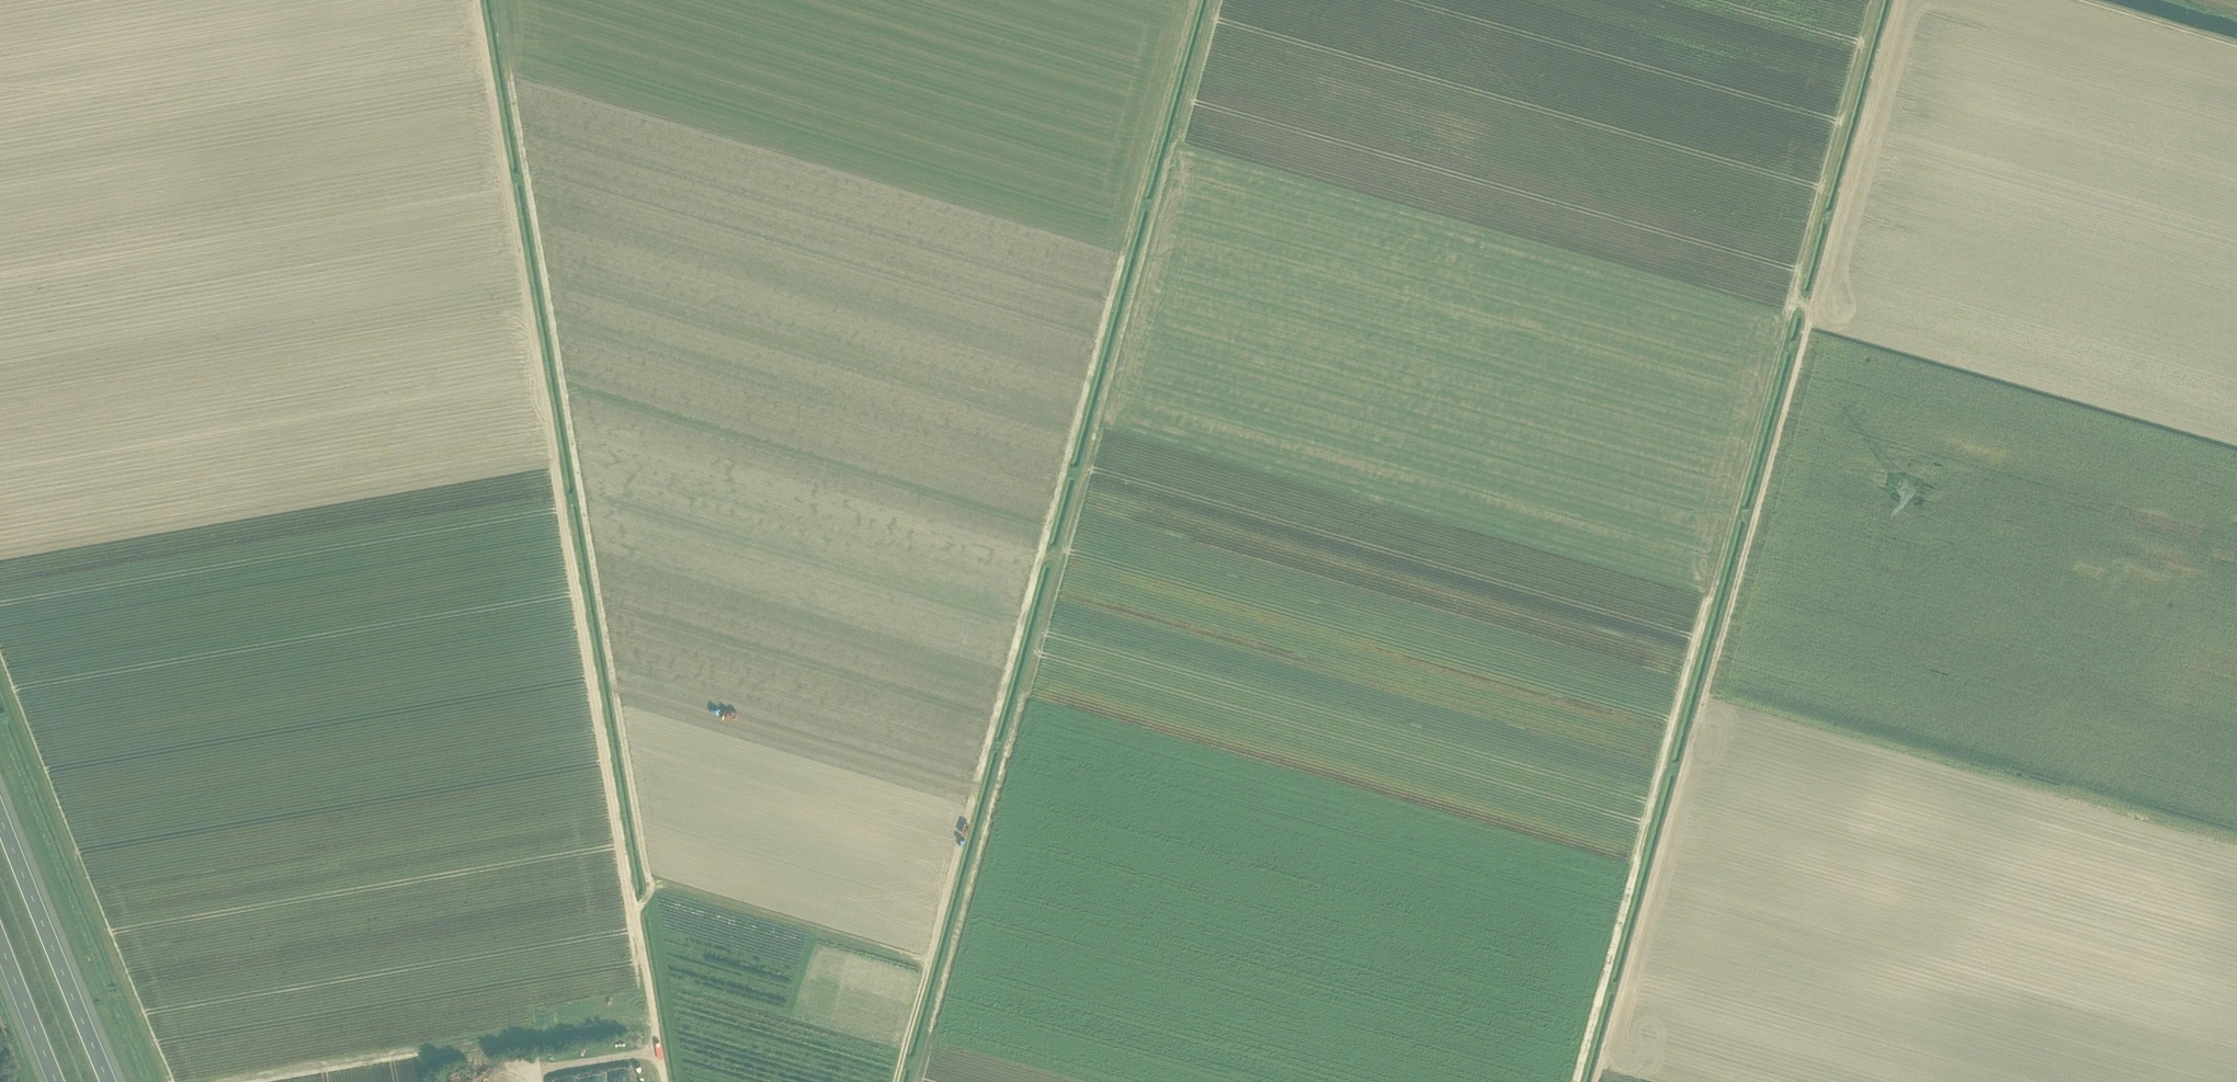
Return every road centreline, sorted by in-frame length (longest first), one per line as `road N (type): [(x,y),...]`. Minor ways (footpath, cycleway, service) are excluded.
road 1 (track): [(1575,1081),(1874,0)]
road 2 (track): [(895,1081),(1193,0)]
road 3 (track): [(649,994),(477,0)]
road 4 (track): [(1597,1081),(1795,381),(1814,304),(1793,299)]
road 5 (motorway): [(110,1081),(0,814)]
road 6 (motorway): [(0,939),(57,1081)]

